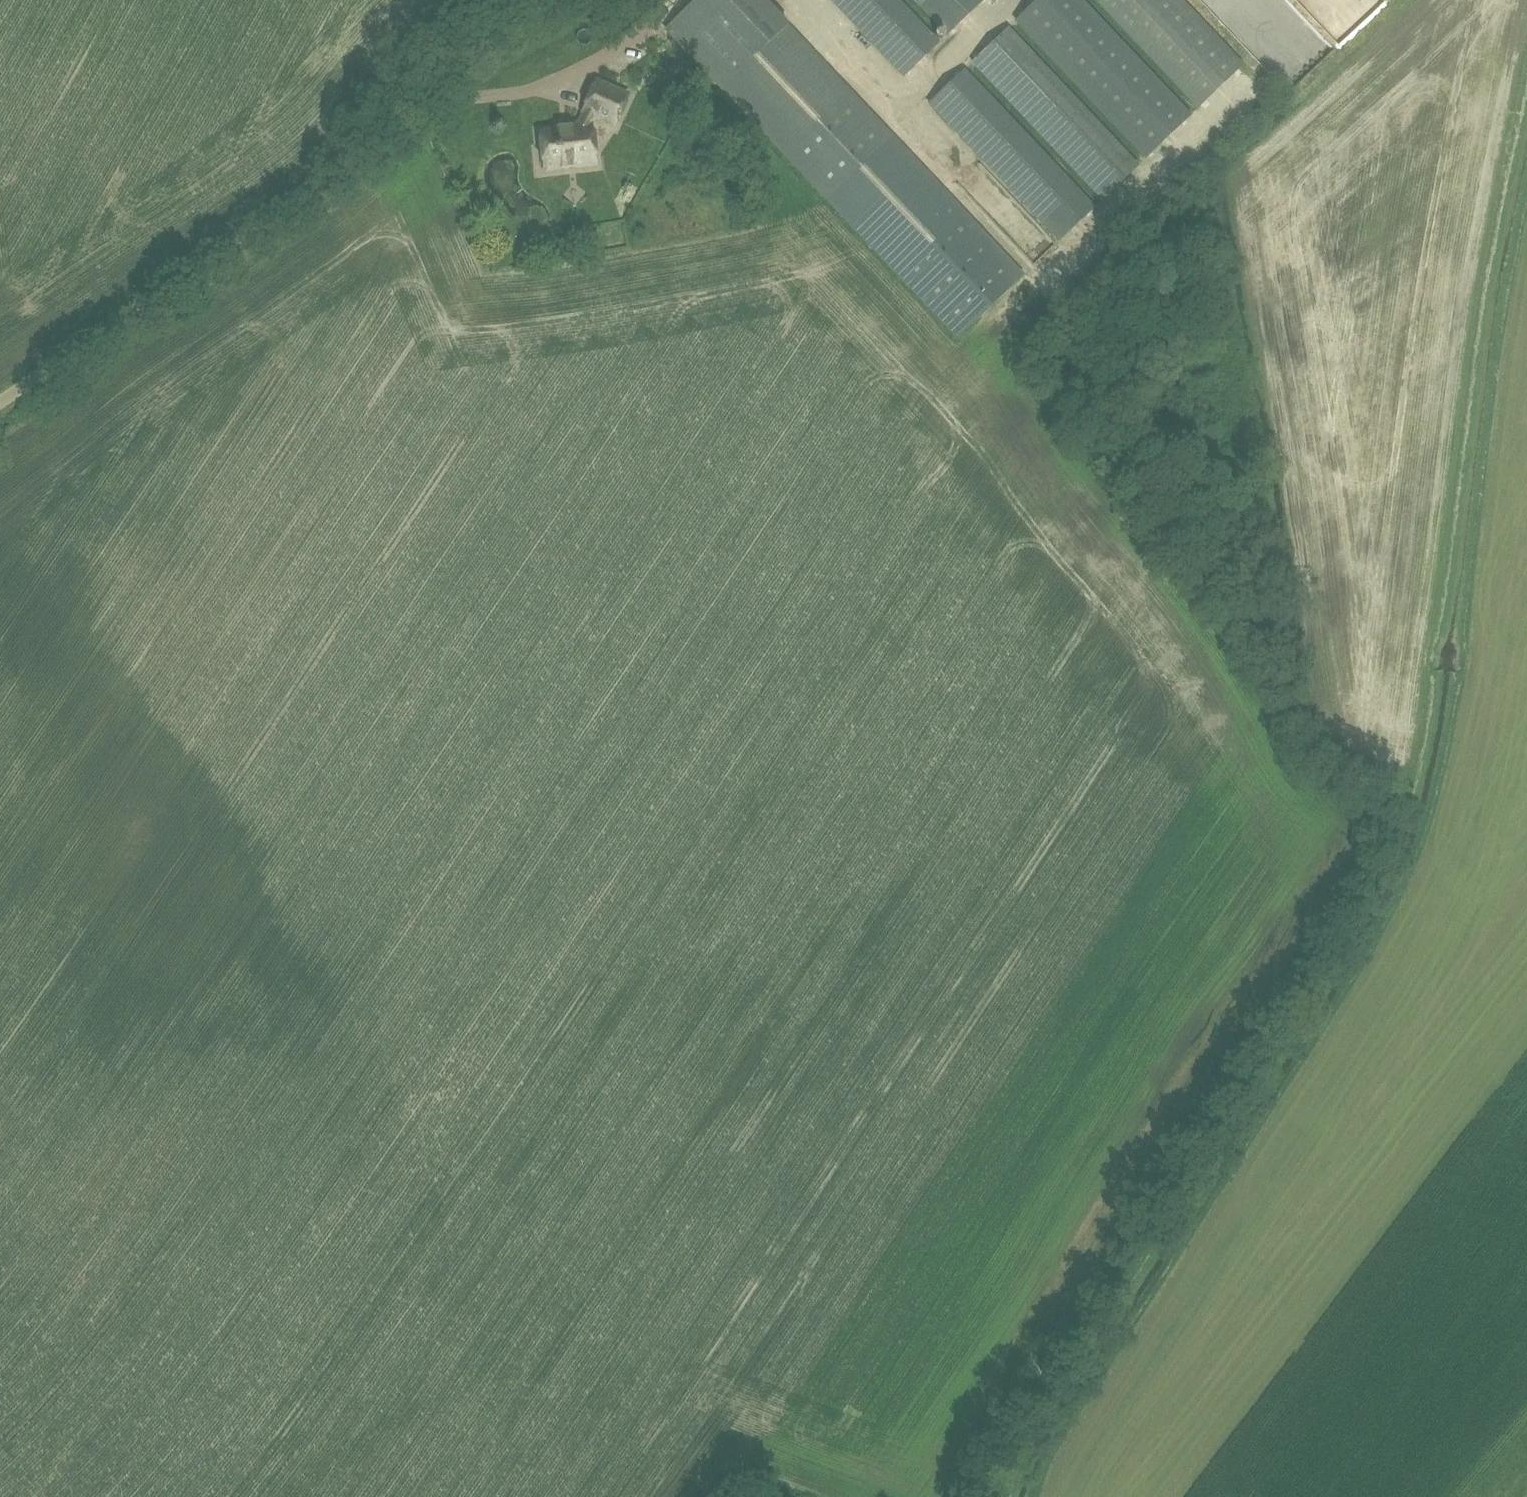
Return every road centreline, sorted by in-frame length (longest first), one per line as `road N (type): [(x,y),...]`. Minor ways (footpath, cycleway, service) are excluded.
road 1 (unclassified): [(0,428),(215,278),(567,0)]

